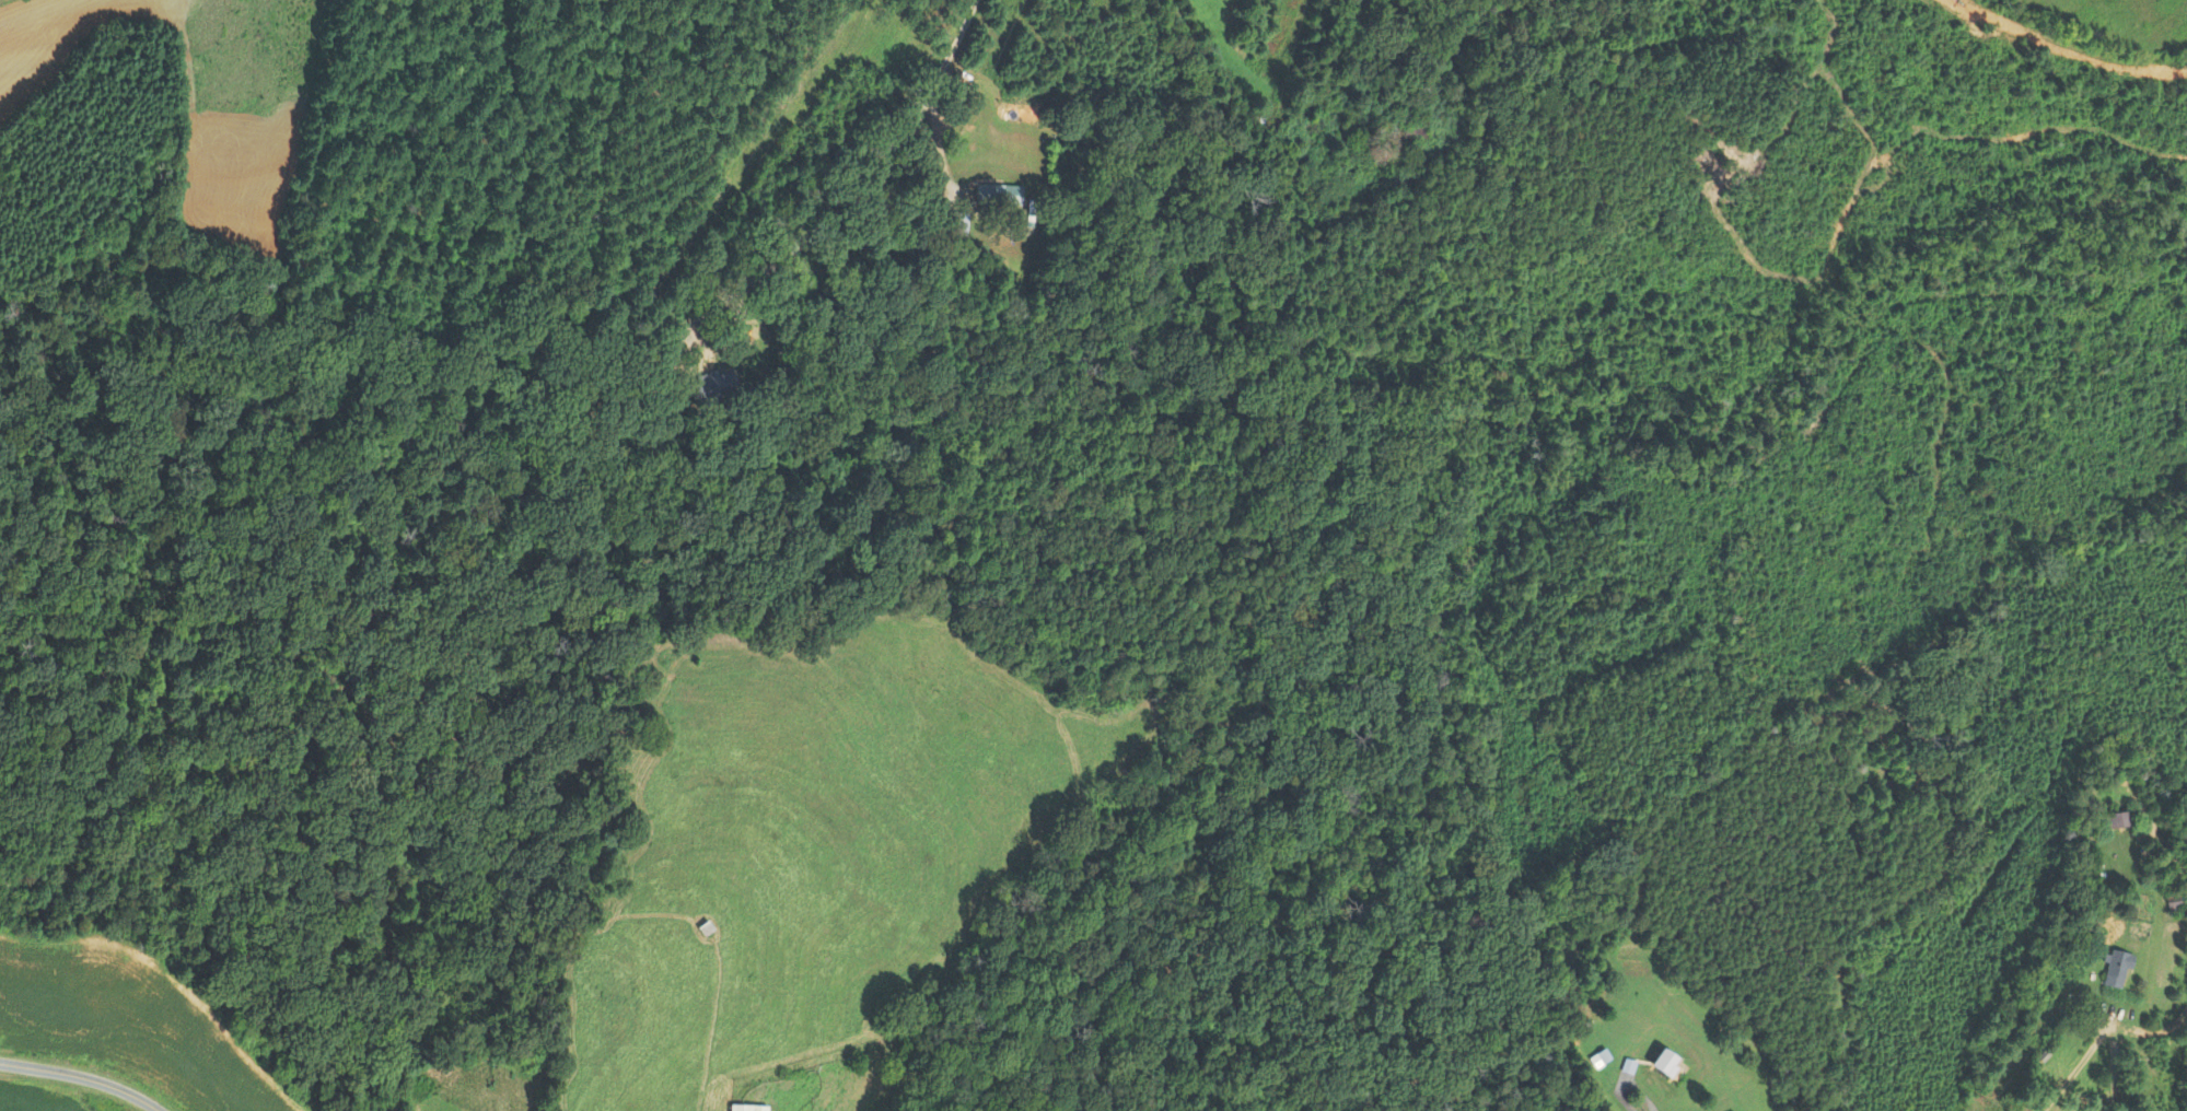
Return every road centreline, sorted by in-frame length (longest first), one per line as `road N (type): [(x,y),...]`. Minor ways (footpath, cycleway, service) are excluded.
road 1 (residential): [(945,0),(829,167),(700,288),(664,360)]
road 2 (residential): [(1164,0),(1182,77),(1213,101),(1292,109)]
road 3 (residential): [(0,1065),(112,1085),(158,1110)]

